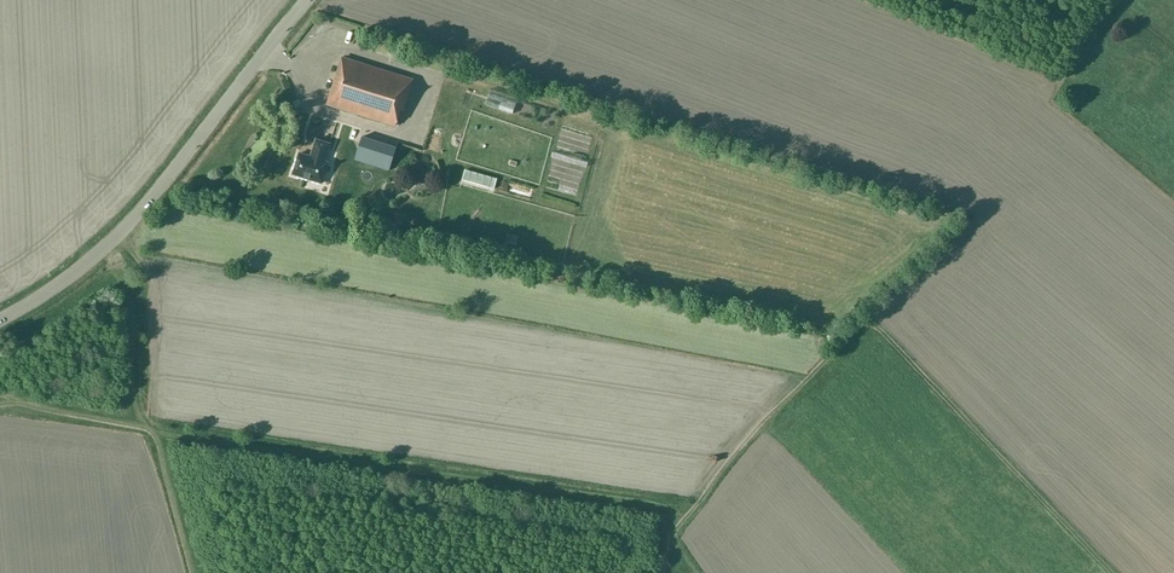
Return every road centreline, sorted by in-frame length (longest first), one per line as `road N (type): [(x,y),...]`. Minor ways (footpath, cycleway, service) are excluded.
road 1 (track): [(674,538),(742,447),(855,327),(866,324),(1113,572)]
road 2 (tertiary): [(0,319),(87,263),(138,213),(306,0)]
road 3 (track): [(135,423),(130,305),(108,251)]
road 4 (track): [(0,396),(157,434)]
road 5 (track): [(157,434),(194,572)]

